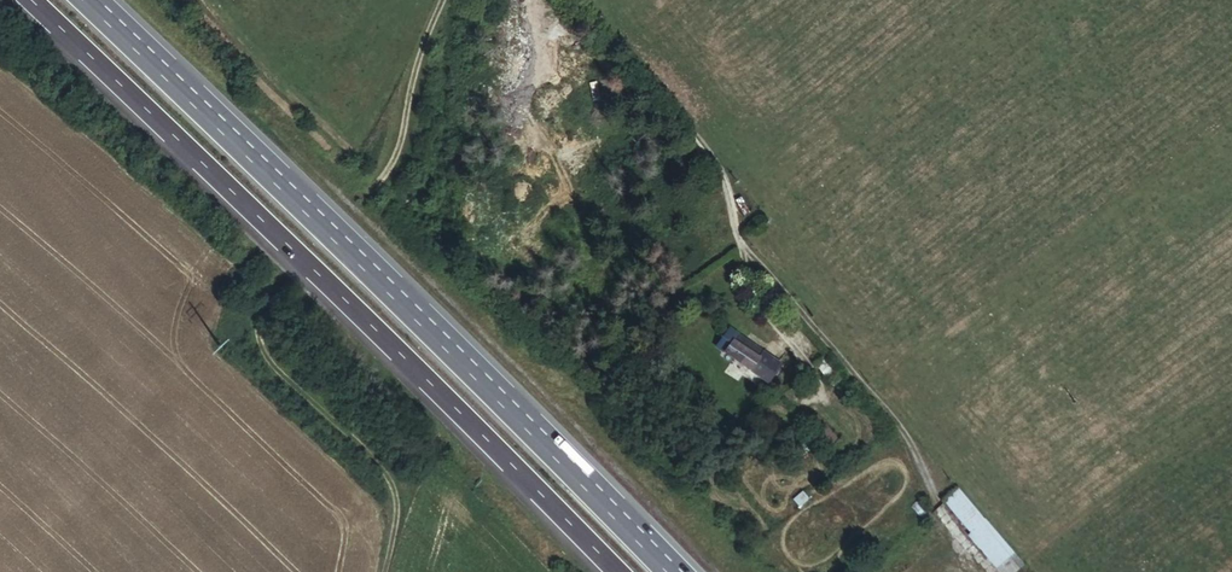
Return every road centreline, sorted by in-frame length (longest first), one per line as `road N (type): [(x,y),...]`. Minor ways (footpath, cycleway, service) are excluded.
road 1 (motorway): [(29,0),(618,571)]
road 2 (motorway): [(683,571),(102,0)]
road 3 (track): [(386,571),(399,517),(395,492),(373,455),(276,370),(259,325),(283,284),(388,175),(446,0)]
road 4 (track): [(584,0),(713,160),(740,243),(900,428),(938,502)]

